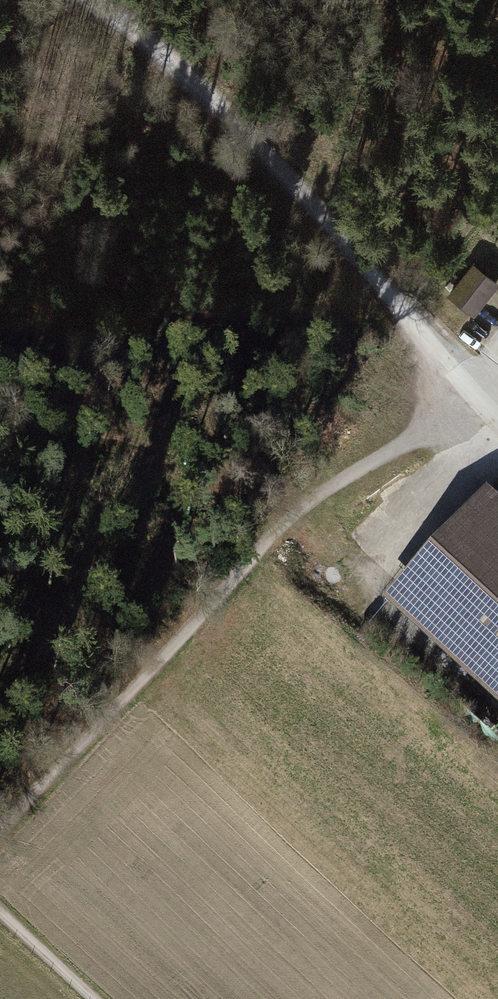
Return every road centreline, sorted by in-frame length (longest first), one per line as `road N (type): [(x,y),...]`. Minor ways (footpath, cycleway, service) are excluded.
road 1 (track): [(458,380),(299,504),(0,837)]
road 2 (track): [(89,0),(251,123),(458,380)]
road 3 (track): [(96,998),(0,911)]

